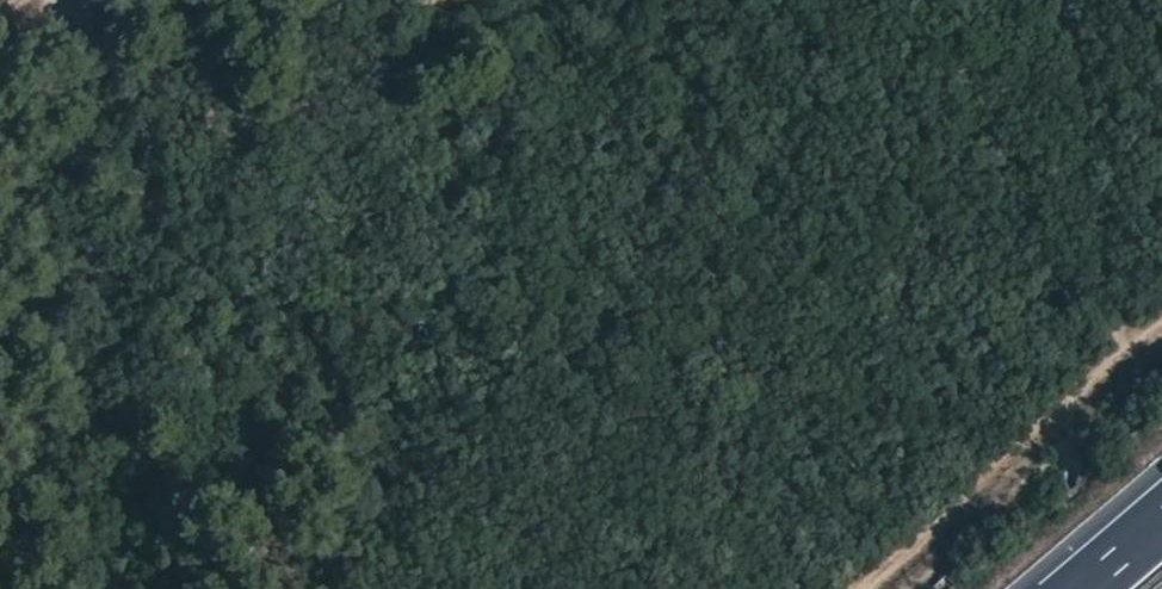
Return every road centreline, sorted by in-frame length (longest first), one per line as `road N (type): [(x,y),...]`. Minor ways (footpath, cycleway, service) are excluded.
road 1 (track): [(855,588),(1161,313)]

